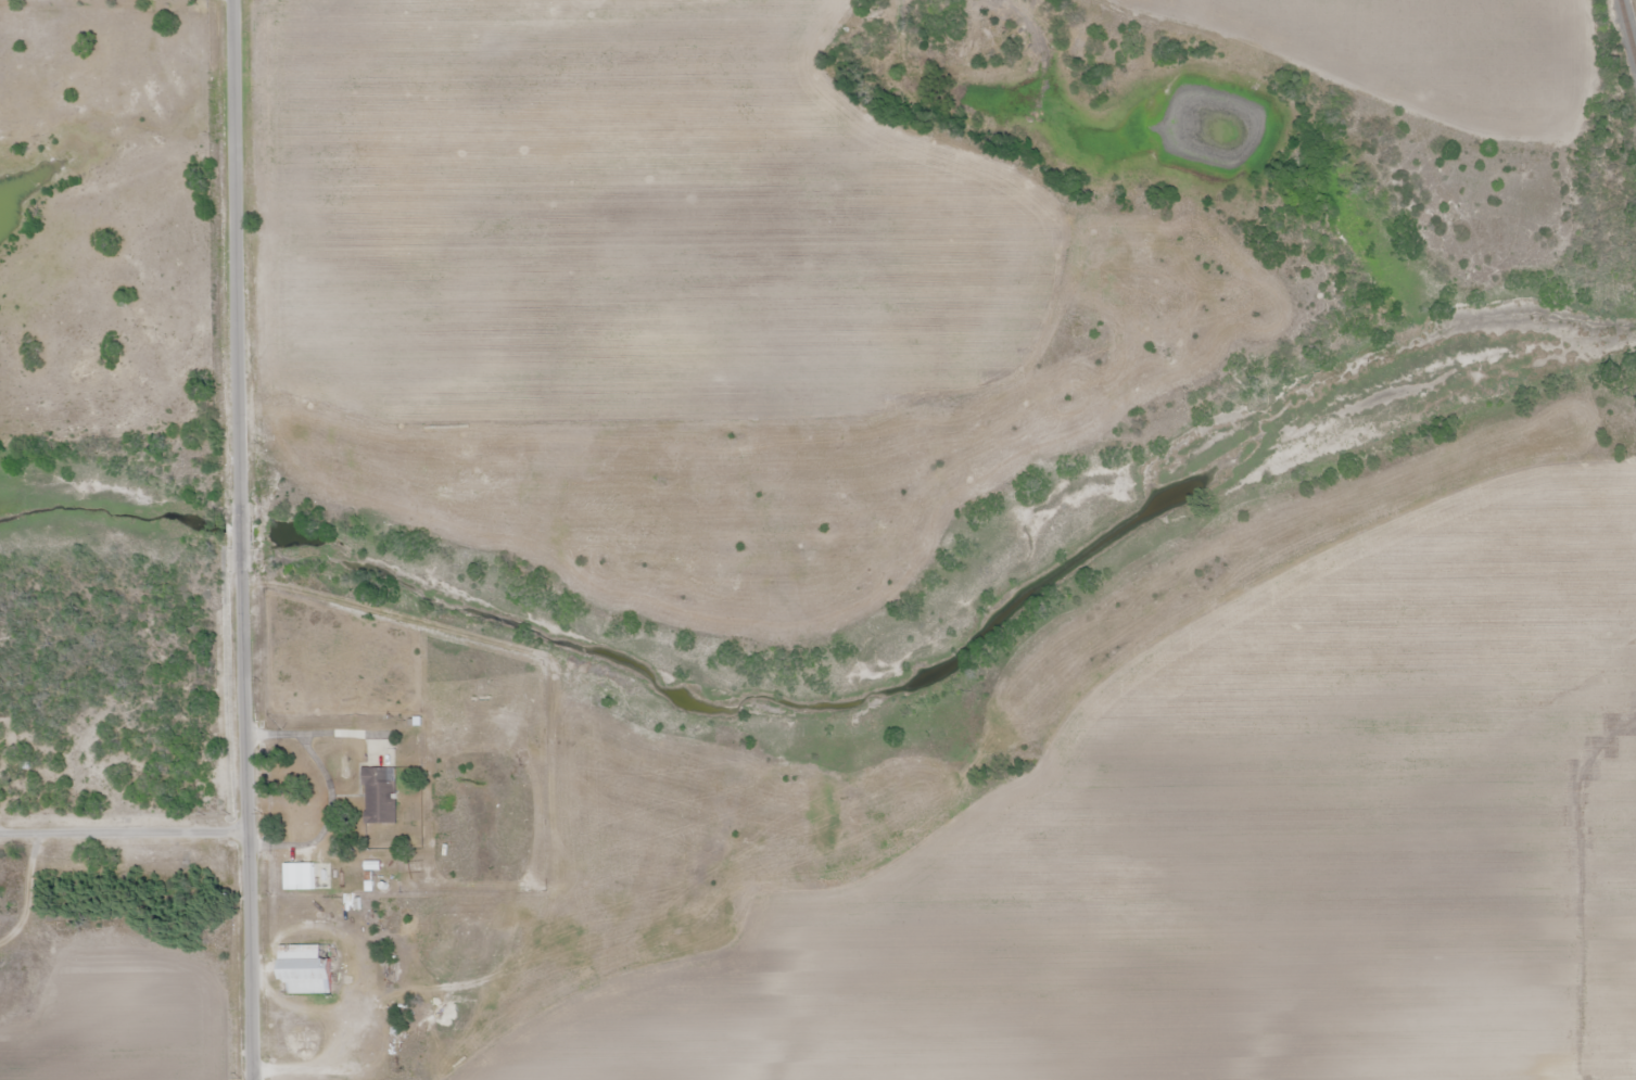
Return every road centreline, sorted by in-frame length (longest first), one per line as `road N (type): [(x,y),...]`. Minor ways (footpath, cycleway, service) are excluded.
road 1 (residential): [(237,554),(232,0)]
road 2 (residential): [(249,1079),(237,554)]
road 3 (residential): [(243,835),(0,839)]

